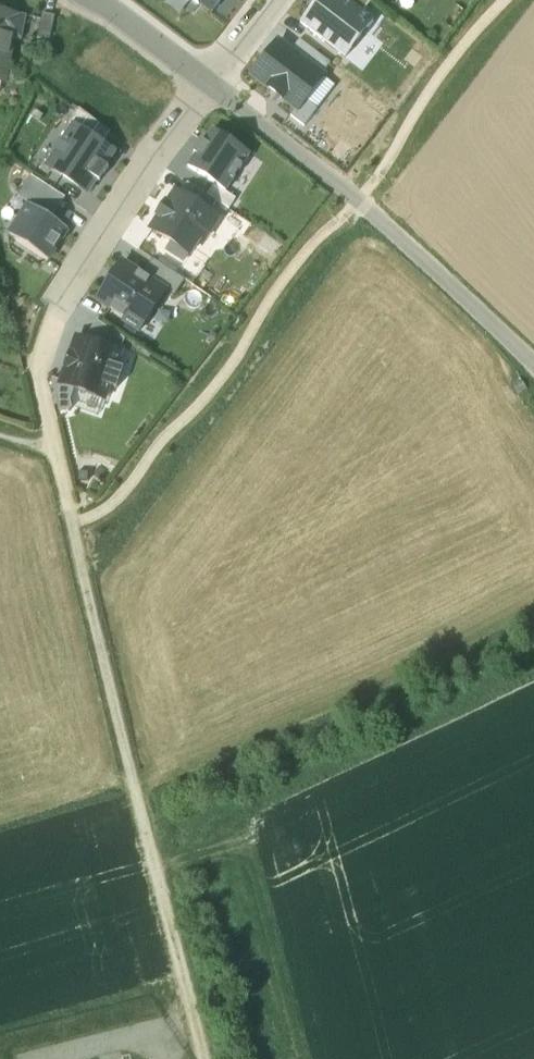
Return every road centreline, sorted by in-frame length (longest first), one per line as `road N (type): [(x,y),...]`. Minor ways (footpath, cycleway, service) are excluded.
road 1 (track): [(203,1058),(32,364),(59,306)]
road 2 (unclassified): [(205,86),(369,211),(533,363)]
road 3 (residential): [(59,306),(205,86)]
road 4 (unclassified): [(91,0),(205,86)]

